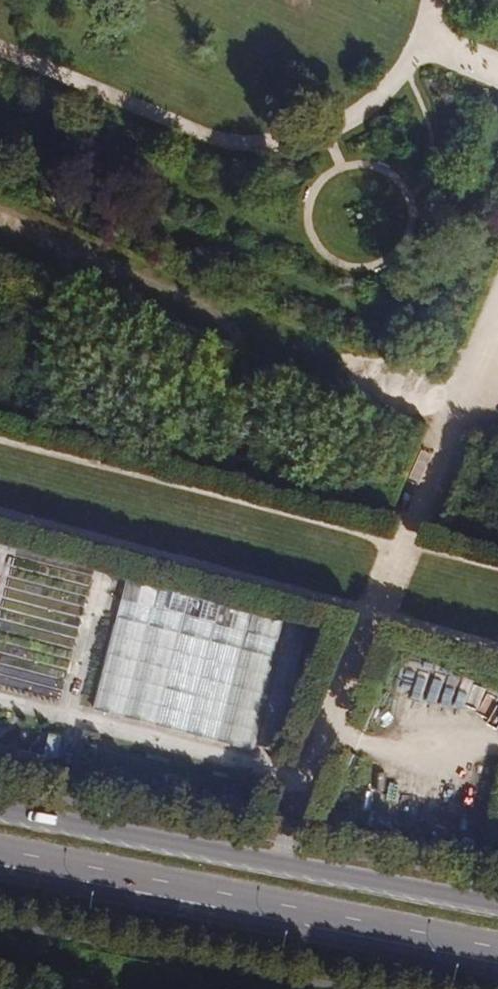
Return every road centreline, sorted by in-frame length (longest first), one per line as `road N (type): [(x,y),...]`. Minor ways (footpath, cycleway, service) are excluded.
road 1 (primary): [(0,855),(497,950)]
road 2 (primary): [(497,904),(0,811)]

